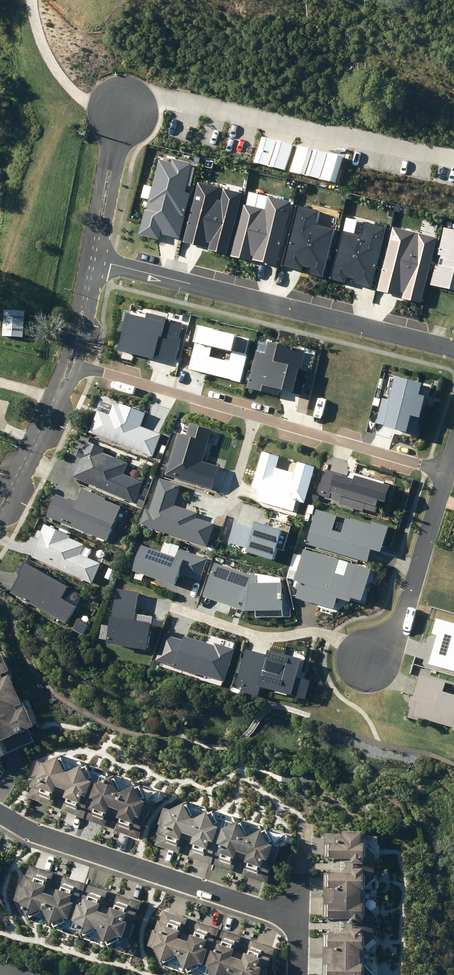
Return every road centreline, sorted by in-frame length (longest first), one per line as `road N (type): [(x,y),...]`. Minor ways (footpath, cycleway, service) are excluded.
road 1 (residential): [(64,363),(440,474)]
road 2 (residential): [(93,258),(453,349)]
road 3 (residential): [(0,815),(295,918)]
road 4 (residential): [(440,474),(404,615),(366,661)]
road 5 (residential): [(0,497),(64,363)]
road 6 (residential): [(93,258),(120,116)]

